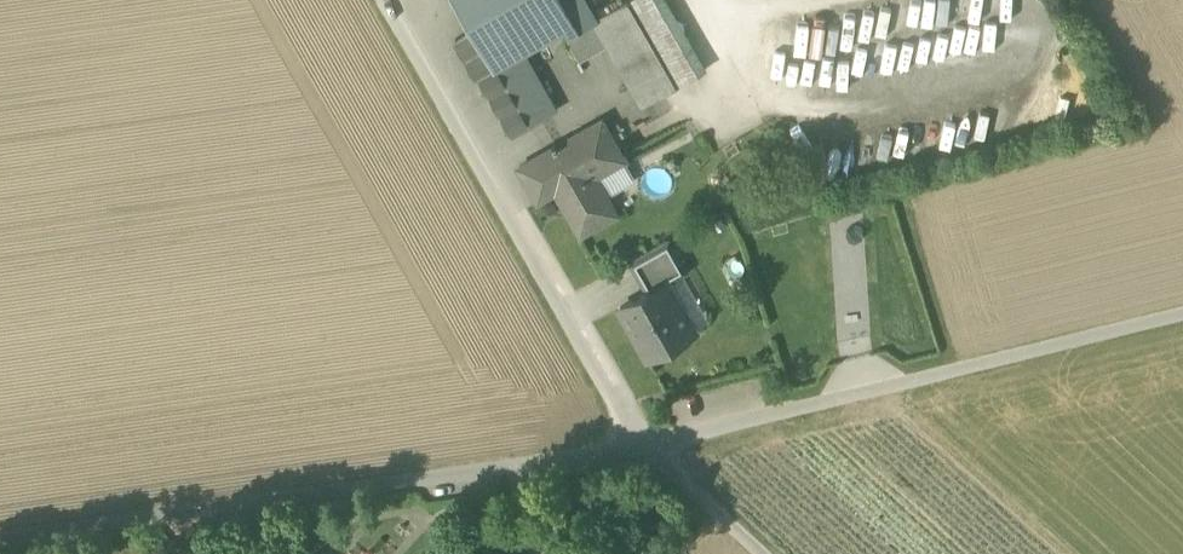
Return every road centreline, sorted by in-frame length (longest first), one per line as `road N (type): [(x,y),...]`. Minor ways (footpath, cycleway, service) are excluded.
road 1 (track): [(641,447),(1182,314)]
road 2 (track): [(641,447),(763,553)]

